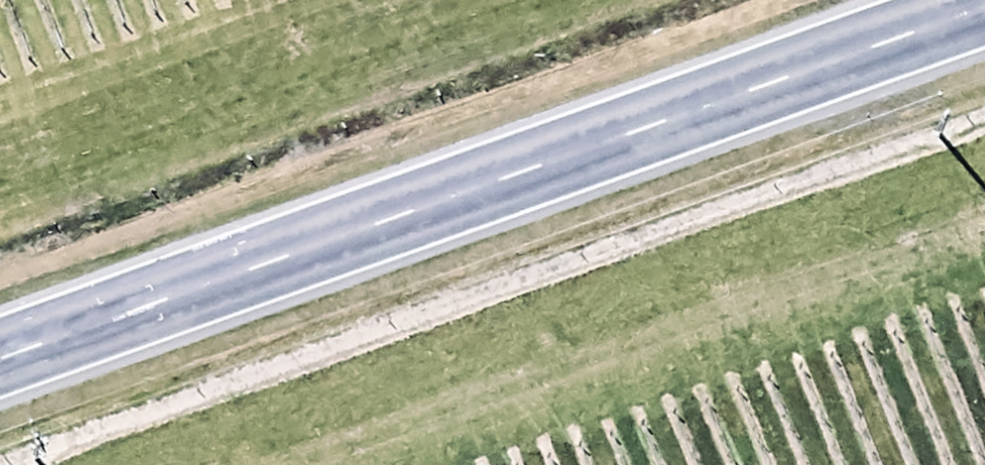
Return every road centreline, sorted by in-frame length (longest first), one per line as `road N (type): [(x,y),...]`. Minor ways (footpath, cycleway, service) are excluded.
road 1 (primary): [(0,328),(931,0)]
road 2 (track): [(984,209),(274,464)]

